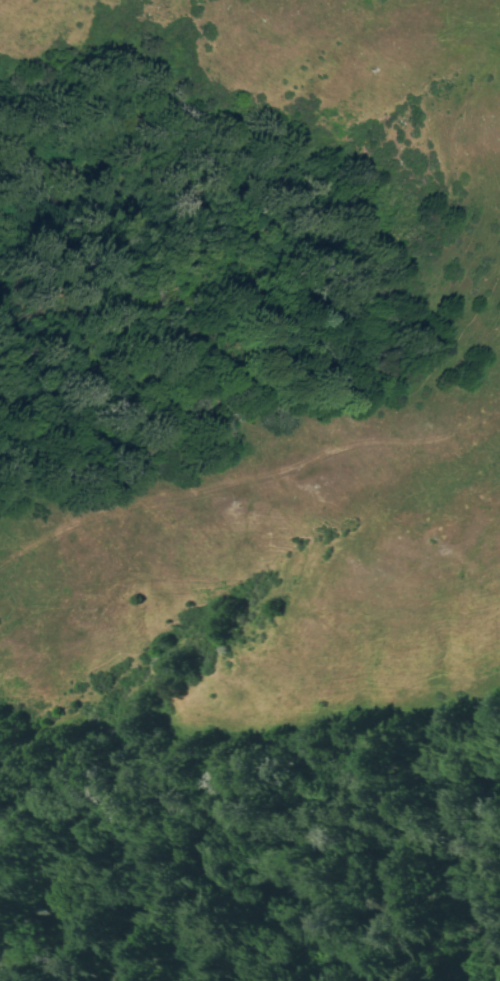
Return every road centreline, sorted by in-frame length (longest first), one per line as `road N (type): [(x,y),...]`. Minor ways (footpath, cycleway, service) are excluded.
road 1 (track): [(0,576),(72,530),(118,513),(375,449),(438,445),(499,412)]

